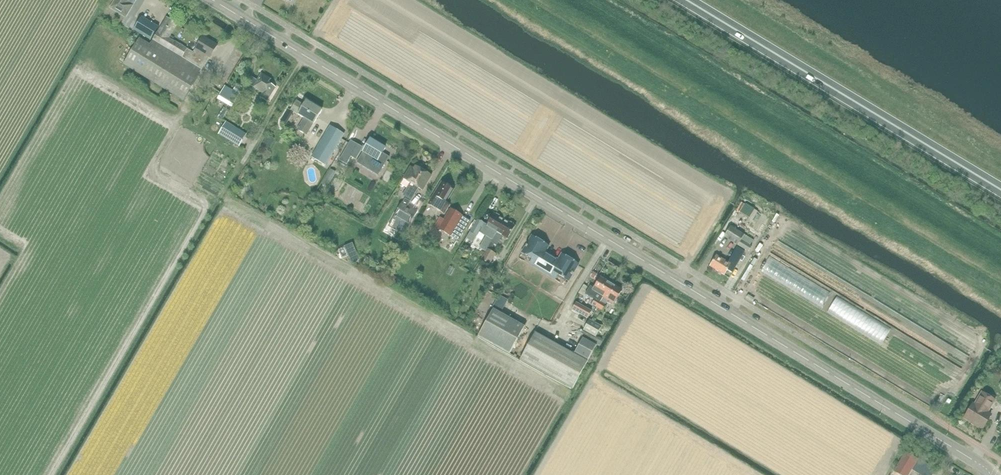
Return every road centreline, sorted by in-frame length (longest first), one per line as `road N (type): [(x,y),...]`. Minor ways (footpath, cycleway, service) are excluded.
road 1 (tertiary): [(991,474),(213,0)]
road 2 (primary): [(1000,190),(687,0)]

